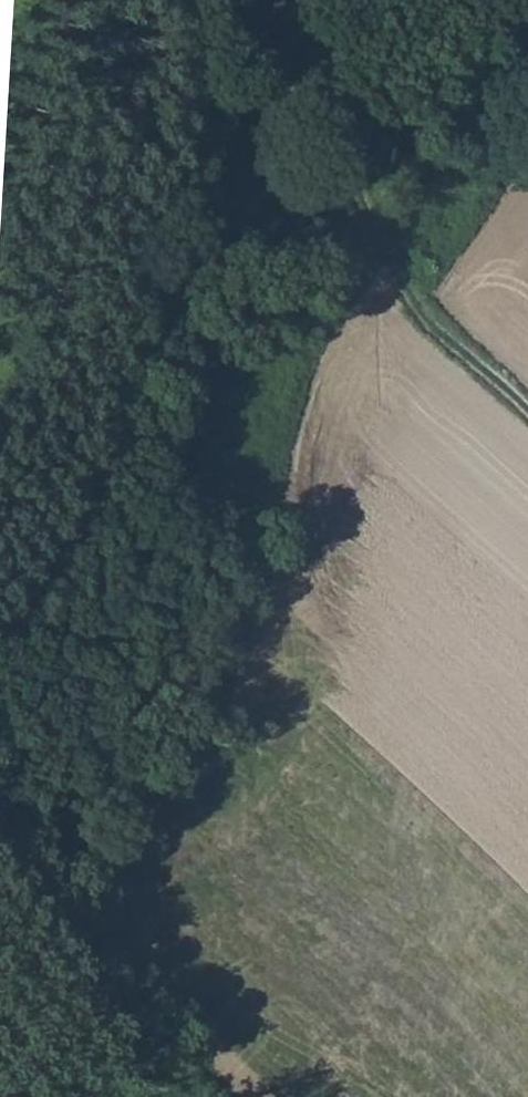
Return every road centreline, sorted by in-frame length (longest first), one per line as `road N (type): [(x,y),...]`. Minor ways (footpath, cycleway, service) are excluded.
road 1 (track): [(527,397),(393,279),(357,144)]
road 2 (track): [(527,23),(452,46),(357,144)]

